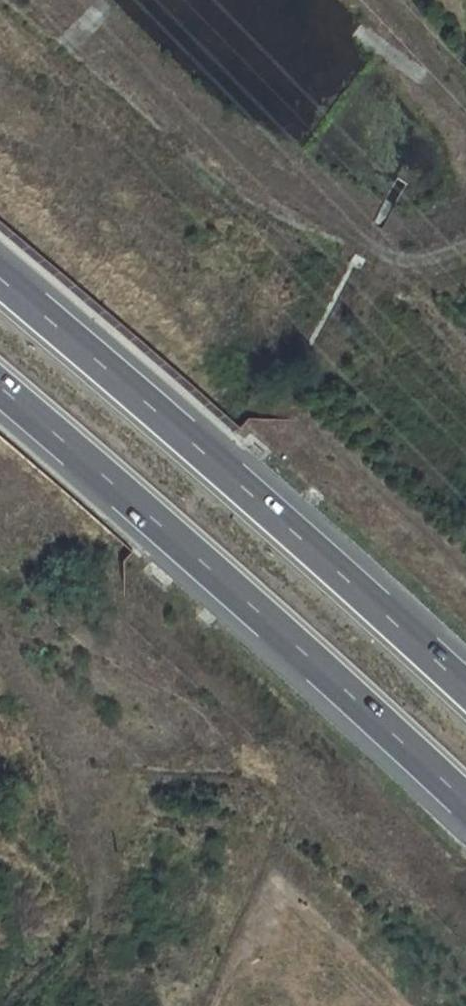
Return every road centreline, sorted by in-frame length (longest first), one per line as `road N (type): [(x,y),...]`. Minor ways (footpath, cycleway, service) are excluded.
road 1 (motorway): [(0,400),(465,806)]
road 2 (motorway): [(465,666),(0,270)]

